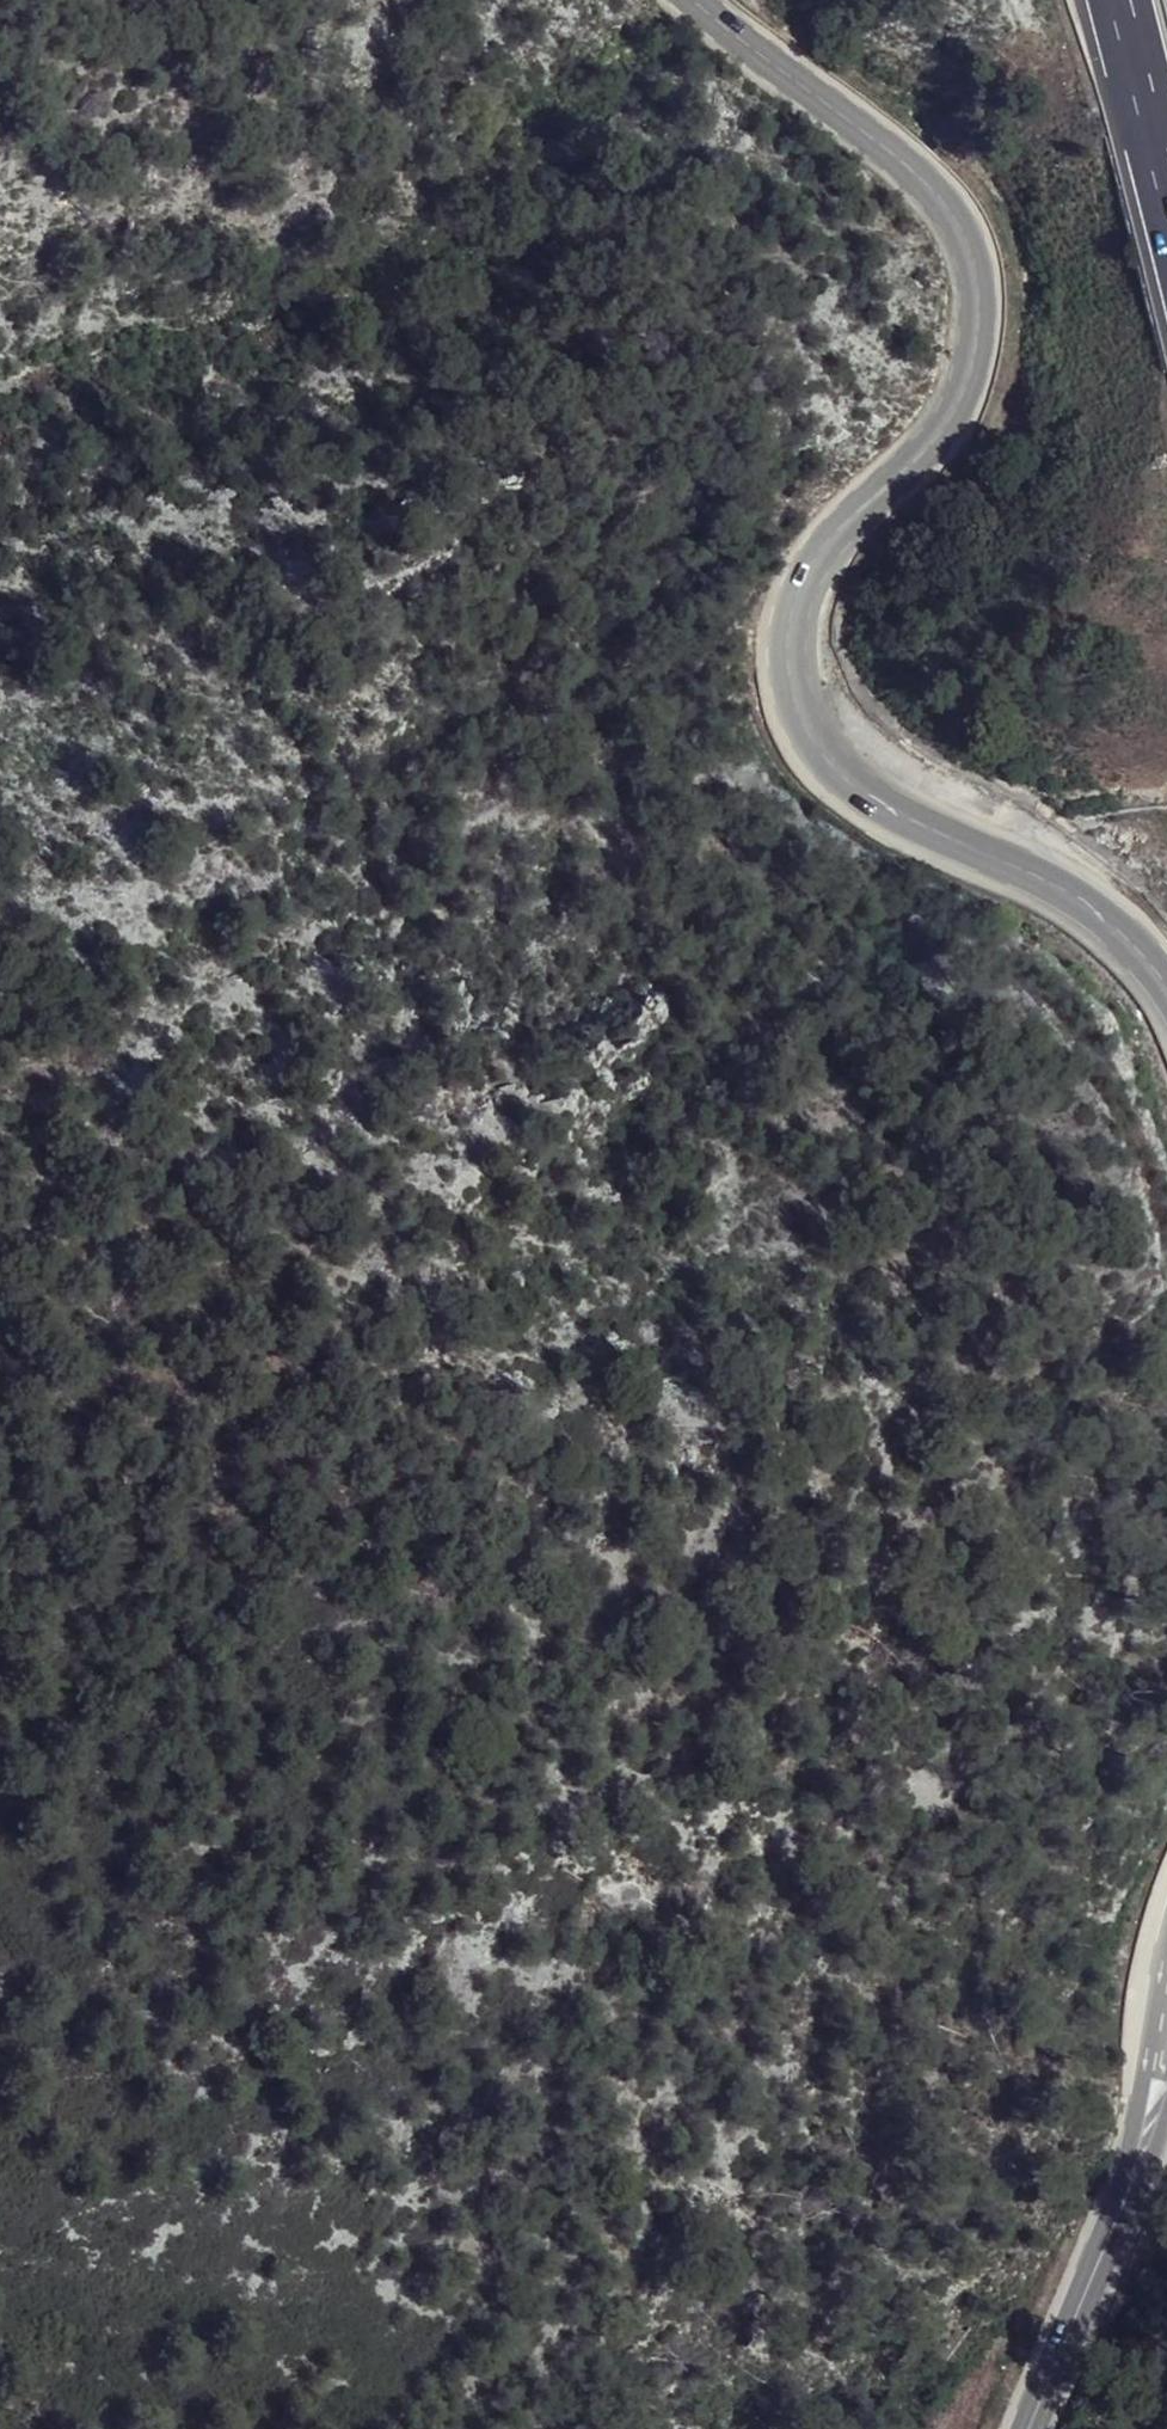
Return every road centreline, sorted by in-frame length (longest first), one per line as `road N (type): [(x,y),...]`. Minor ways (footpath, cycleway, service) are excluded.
road 1 (secondary): [(1166,981),(1135,935),(1043,873),(891,802),(829,746),(801,691),(800,606),(833,540),(947,407),(976,341),(974,266),(938,195),(704,0)]
road 2 (secondary): [(1028,2428),(1150,2124),(1162,2030)]
road 3 (motorway): [(1129,0),(1166,160)]

